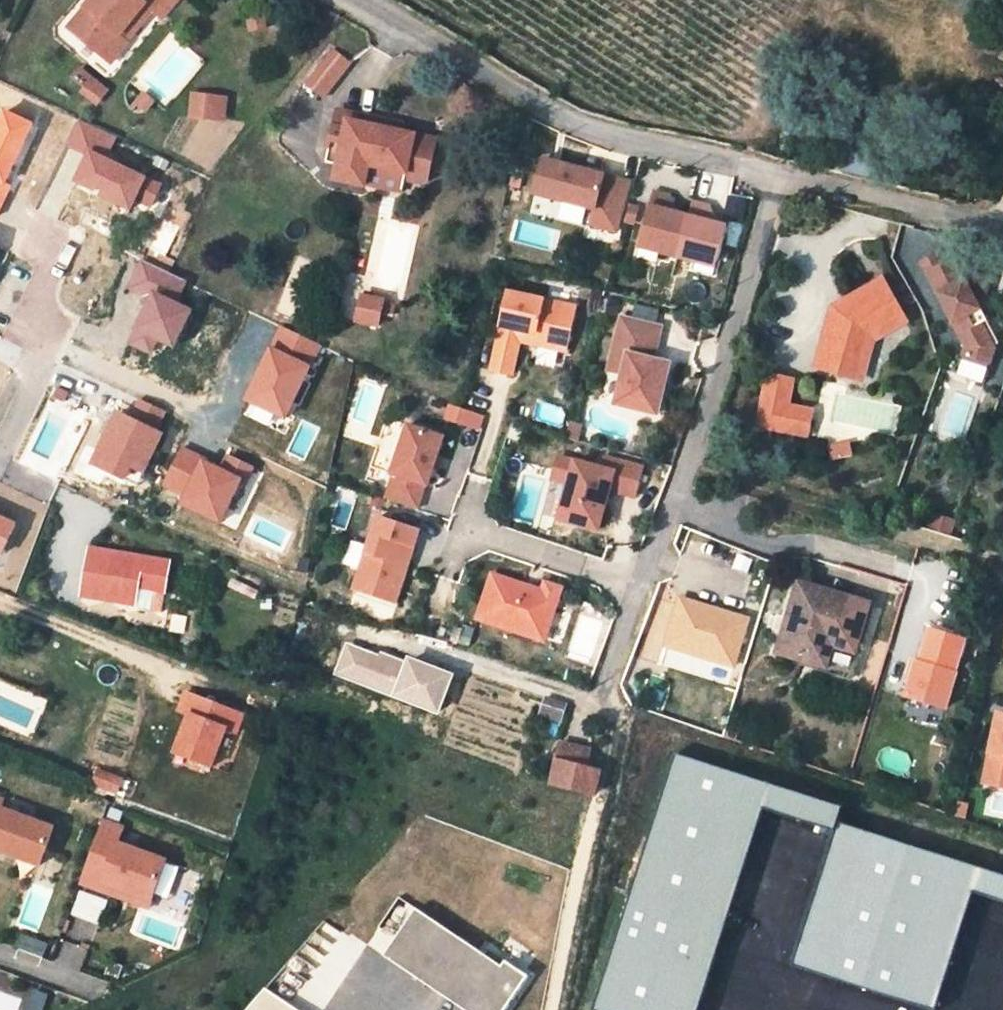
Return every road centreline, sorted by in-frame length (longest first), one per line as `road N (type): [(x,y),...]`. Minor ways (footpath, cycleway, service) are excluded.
road 1 (residential): [(345,0),(566,121),(781,175)]
road 2 (residential): [(781,175),(640,586)]
road 3 (residential): [(781,175),(1002,228)]
road 4 (residential): [(0,408),(37,331),(26,303),(25,223)]
road 5 (residential): [(467,529),(640,586)]
road 6 (residential): [(640,586),(602,701)]

